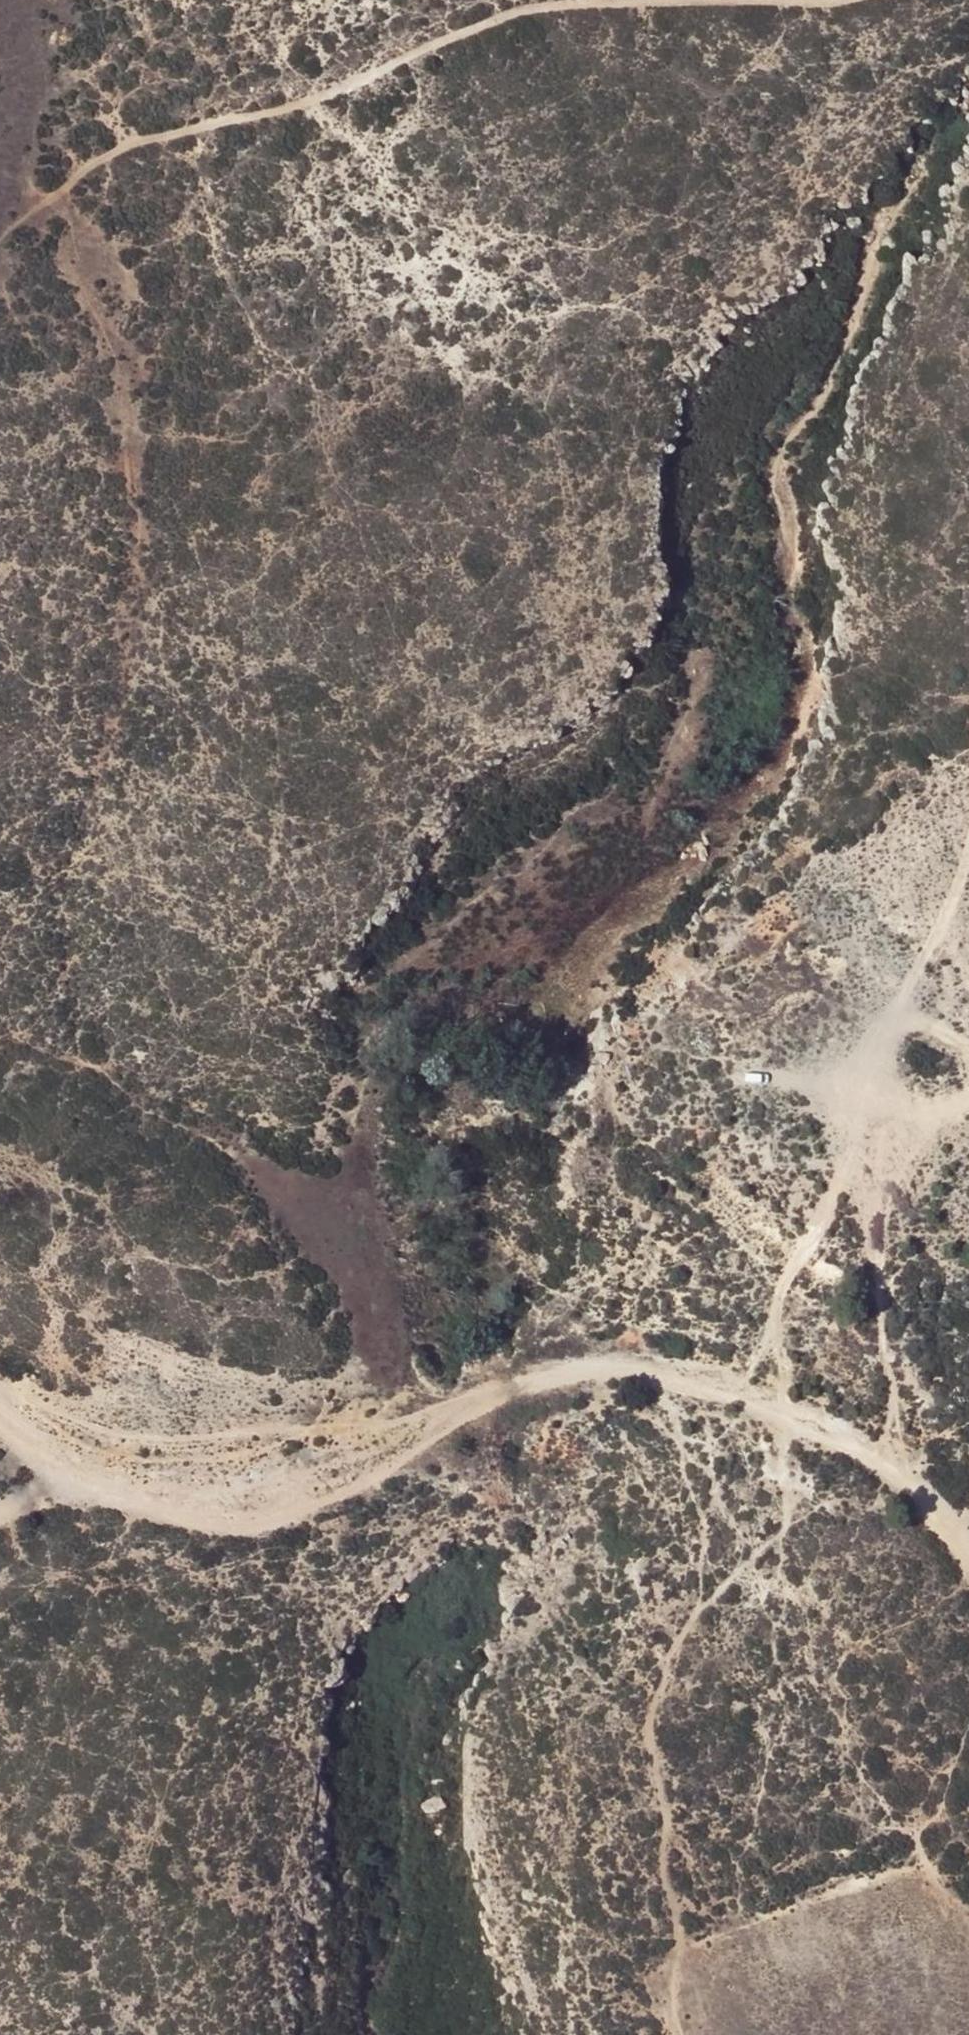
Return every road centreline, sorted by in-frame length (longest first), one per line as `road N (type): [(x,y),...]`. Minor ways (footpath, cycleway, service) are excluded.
road 1 (track): [(0,1407),(106,1477),(226,1508),(353,1465),(492,1394),(639,1375),(899,1475),(968,1570)]
road 2 (track): [(866,1130),(781,1287),(776,1327),(788,1389),(780,1430),(790,1505),(783,1529),(685,1634),(650,1733),(668,1806),(663,1856),(680,1955),(672,2003),(684,2034)]
road 3 (track): [(0,233),(112,152),(227,121),(502,15),(626,0)]
road 4 (track): [(968,861),(962,902),(871,1045),(858,1089),(866,1130),(914,1145),(968,1075)]
road 5 (track): [(879,1134),(877,1269),(899,1475)]
road 6 (track): [(699,0),(845,0)]

